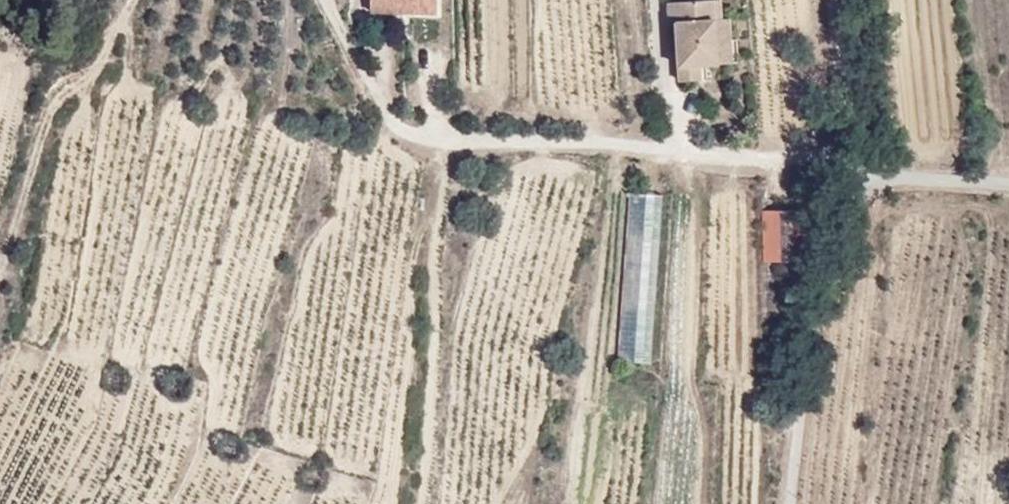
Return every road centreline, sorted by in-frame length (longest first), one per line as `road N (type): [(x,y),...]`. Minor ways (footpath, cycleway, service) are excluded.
road 1 (unclassified): [(1008,190),(823,173),(792,503)]

